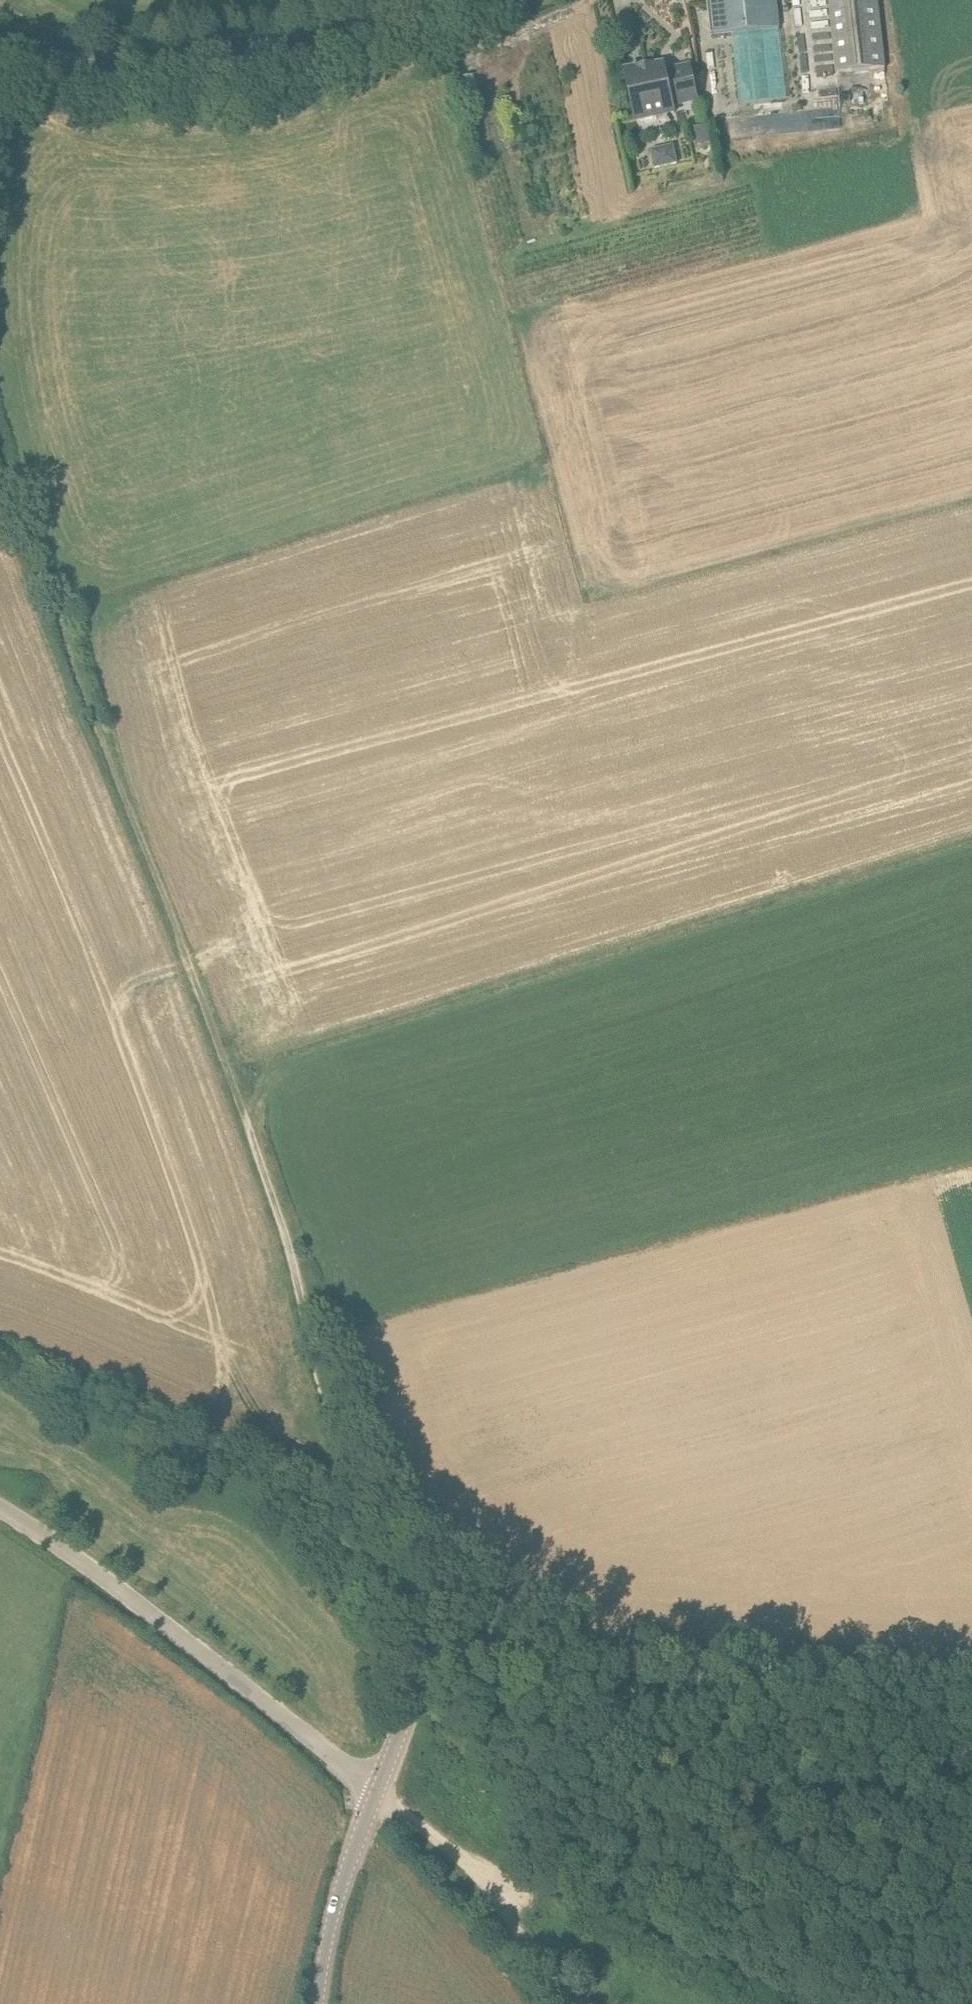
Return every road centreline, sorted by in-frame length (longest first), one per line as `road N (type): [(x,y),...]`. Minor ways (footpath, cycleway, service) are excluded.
road 1 (track): [(0,461),(286,1237),(314,1362),(375,1557),(397,1615),(434,1670)]
road 2 (tertiary): [(375,1792),(418,1688),(460,1657),(654,1659),(971,1681)]
road 3 (unclassified): [(375,1792),(180,1635),(0,1508)]
road 4 (unclassified): [(0,44),(73,60),(174,60),(289,42),(443,0)]
road 5 (track): [(375,1792),(489,1887),(578,2003)]
road 6 (tertiary): [(317,2003),(333,1912),(375,1792)]

